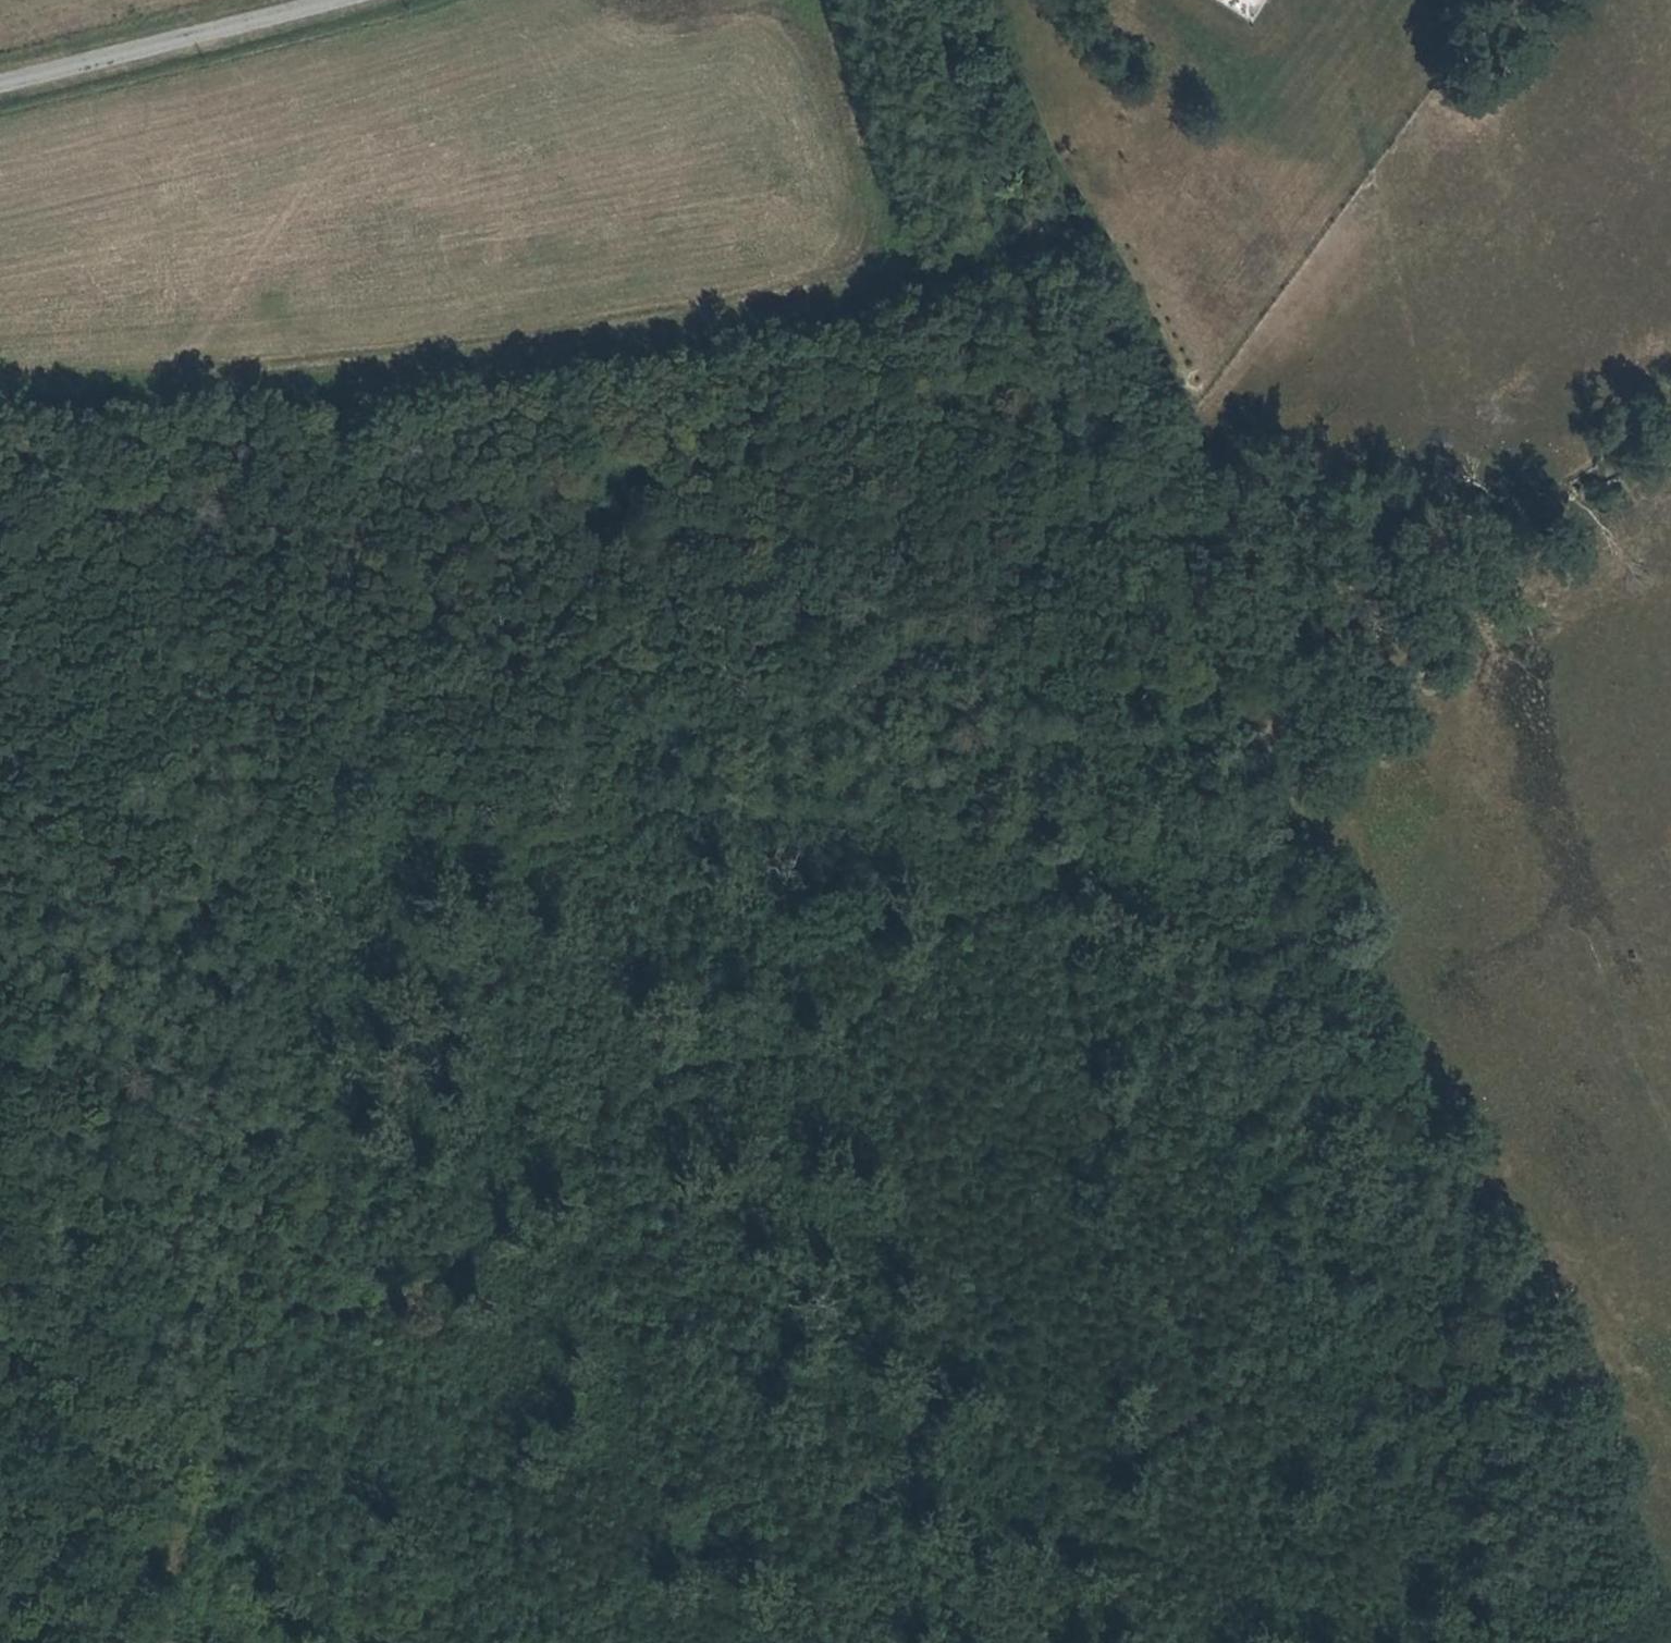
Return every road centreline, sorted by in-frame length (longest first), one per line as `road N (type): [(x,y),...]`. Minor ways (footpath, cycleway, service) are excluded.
road 1 (unclassified): [(342,0),(0,78)]

